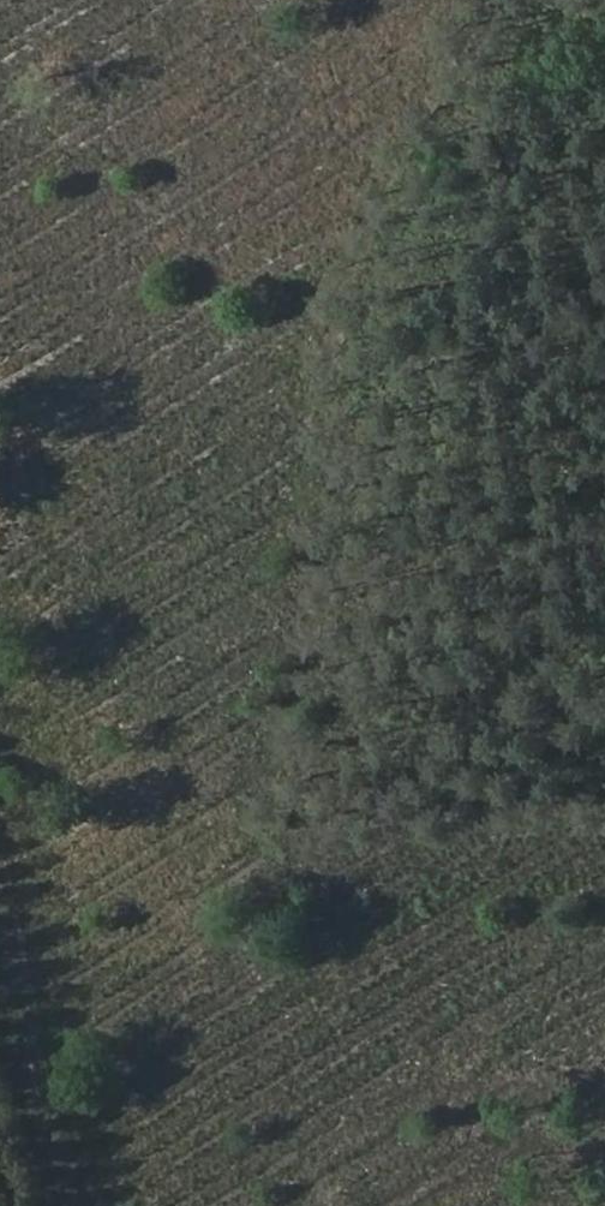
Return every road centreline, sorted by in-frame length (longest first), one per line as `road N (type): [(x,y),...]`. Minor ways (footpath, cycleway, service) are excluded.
road 1 (track): [(0,929),(64,1205)]

